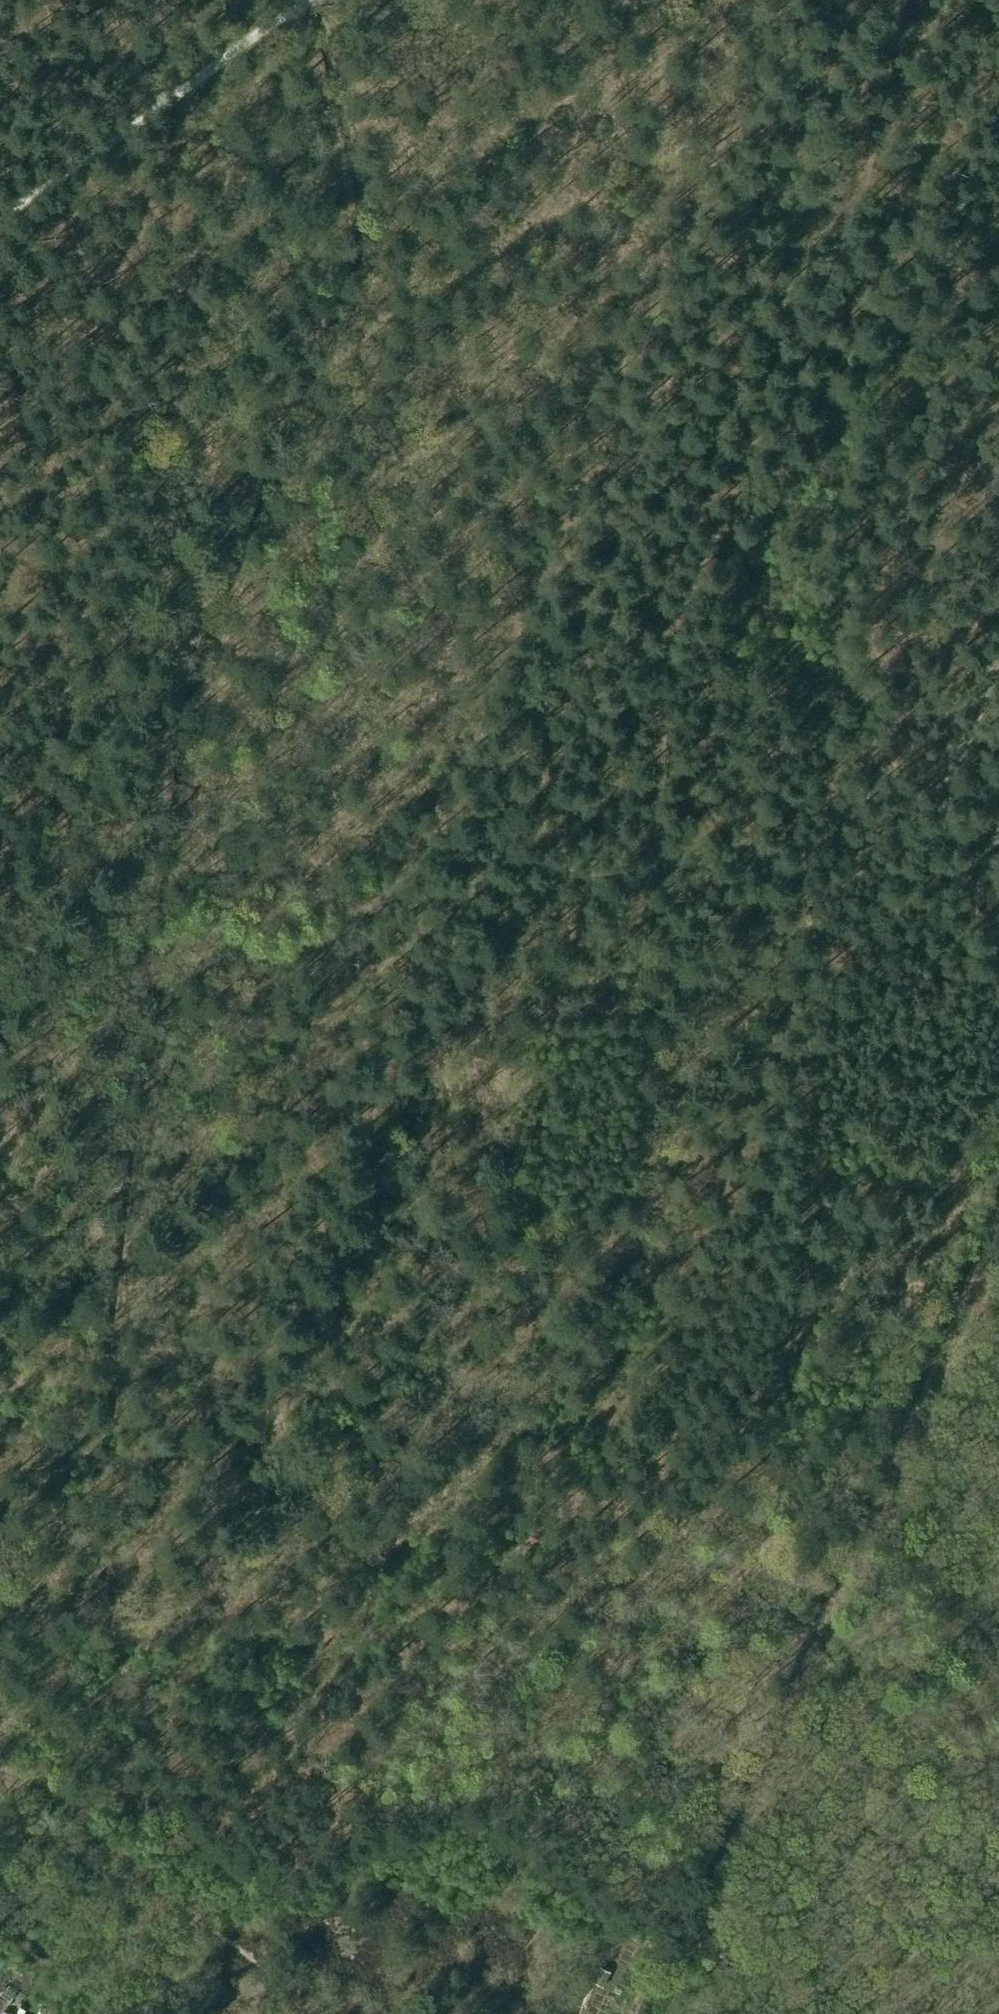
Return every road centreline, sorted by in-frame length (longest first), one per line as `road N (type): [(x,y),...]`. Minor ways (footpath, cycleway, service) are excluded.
road 1 (track): [(653,854),(682,747),(664,683),(942,0)]
road 2 (track): [(0,998),(247,958),(412,897),(481,882)]
road 3 (track): [(481,882),(653,854)]

